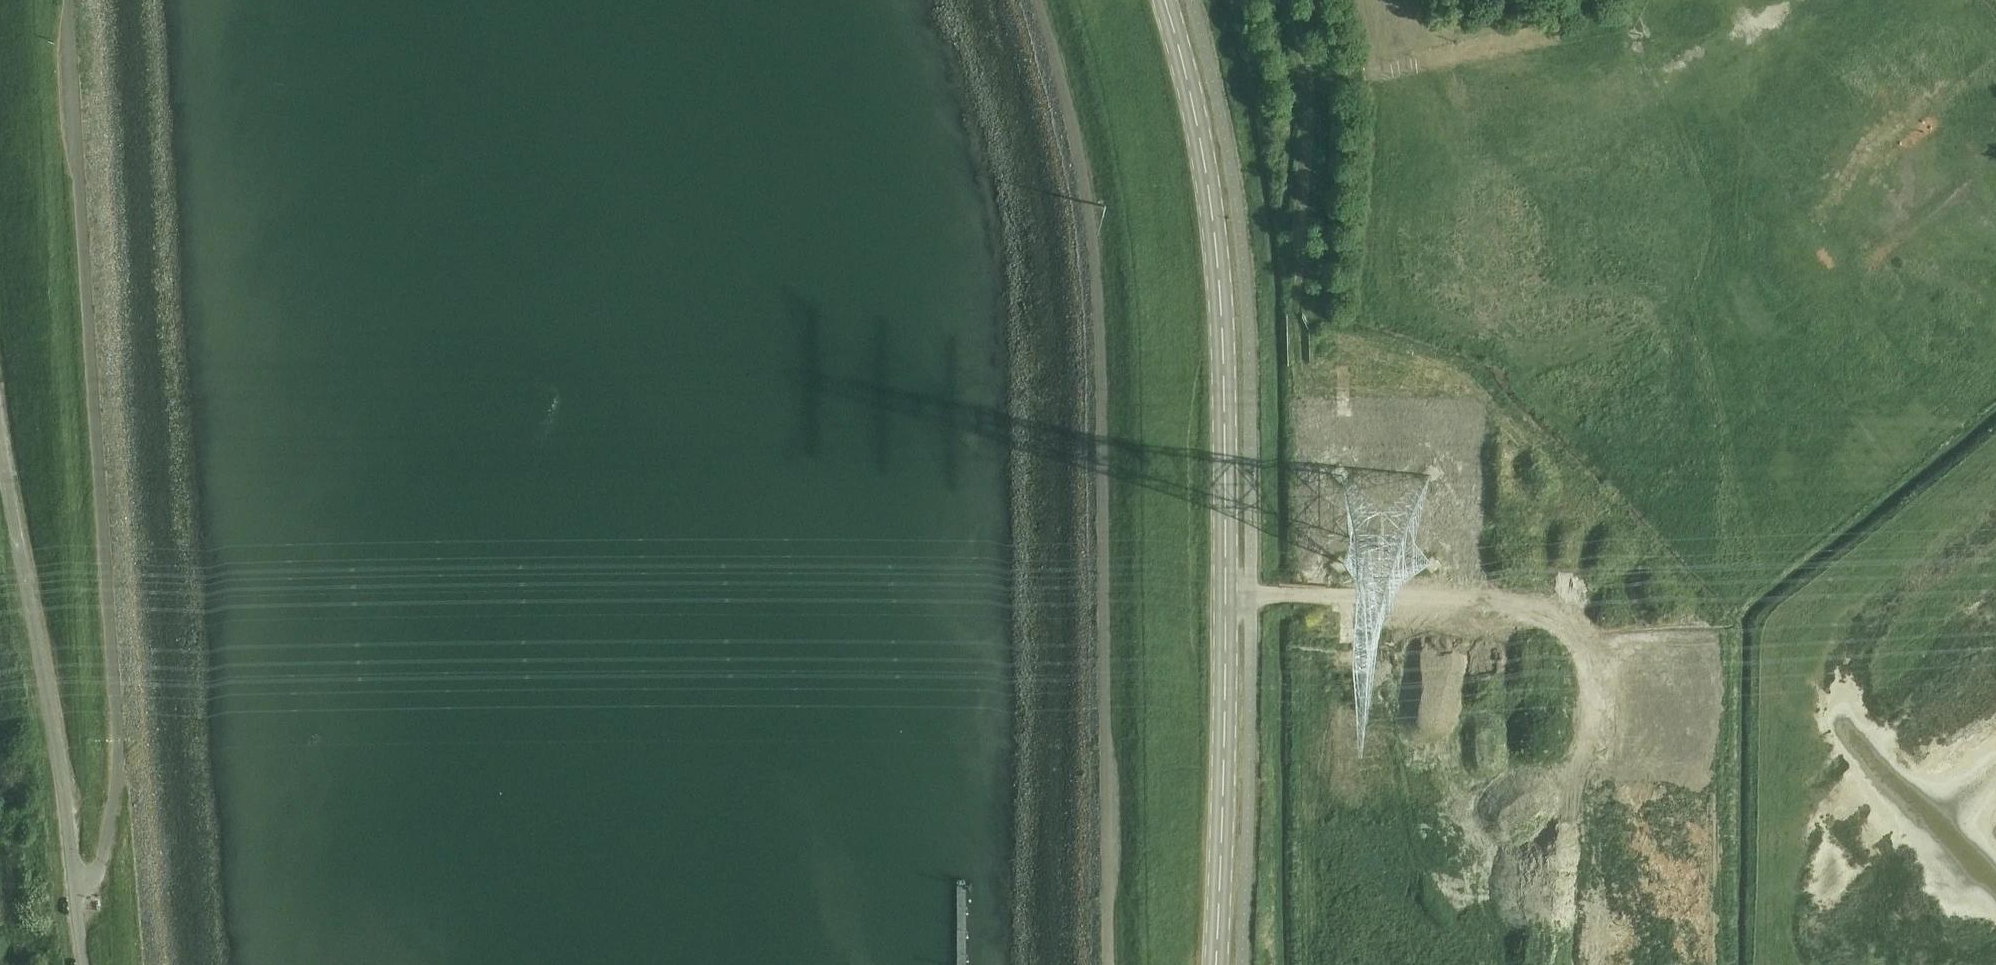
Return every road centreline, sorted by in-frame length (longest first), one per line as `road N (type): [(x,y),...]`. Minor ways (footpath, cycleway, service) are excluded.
road 1 (tertiary): [(1215,964),(1230,593),(1225,291),(1212,195),(1166,0)]
road 2 (unclassified): [(87,964),(0,386)]
road 3 (track): [(1294,0),(1309,83),(1298,307)]

